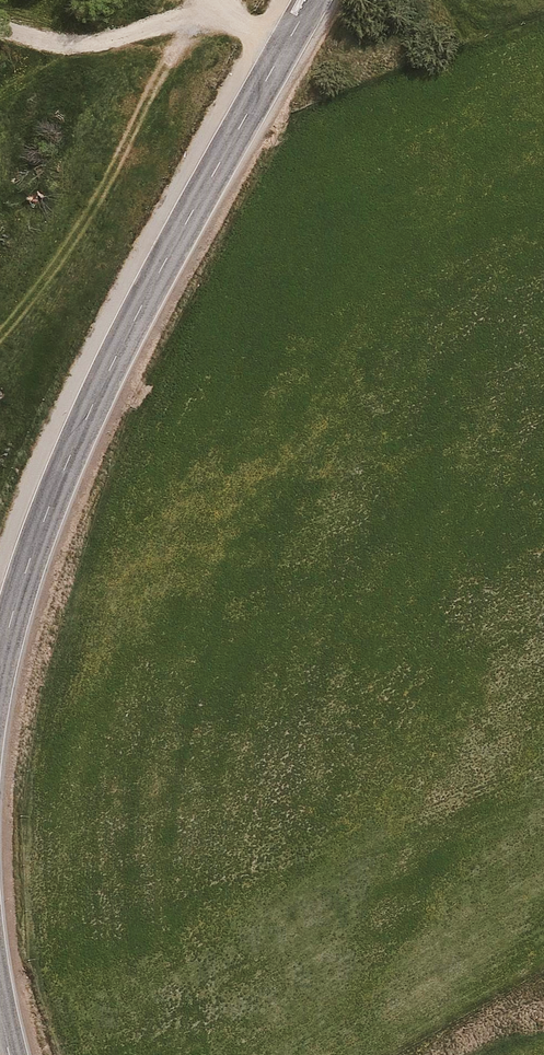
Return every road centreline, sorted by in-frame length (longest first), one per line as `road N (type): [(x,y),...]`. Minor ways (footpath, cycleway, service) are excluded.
road 1 (secondary): [(312,0),(62,472),(0,674)]
road 2 (track): [(212,10),(0,337)]
road 3 (track): [(212,10),(68,41),(0,23)]

